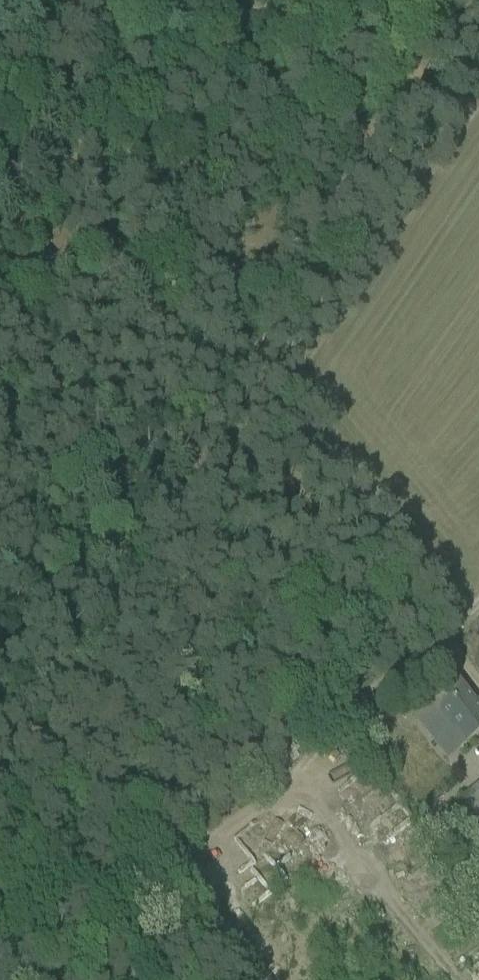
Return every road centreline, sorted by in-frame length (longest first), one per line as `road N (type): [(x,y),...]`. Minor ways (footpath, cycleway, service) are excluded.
road 1 (track): [(34,0),(14,102),(0,129)]

